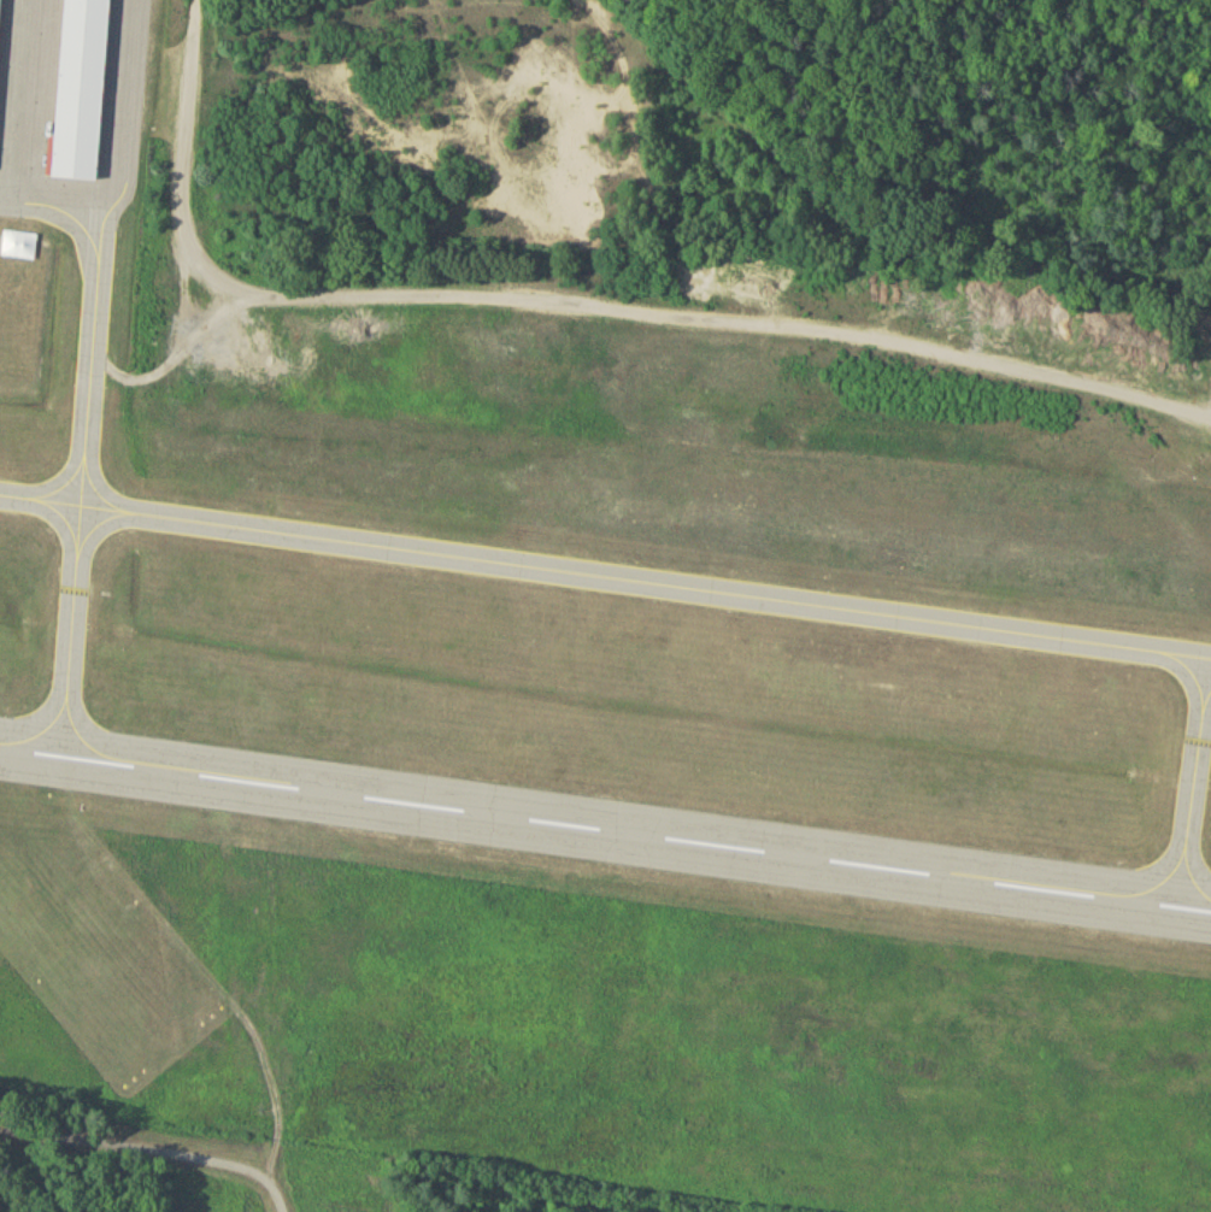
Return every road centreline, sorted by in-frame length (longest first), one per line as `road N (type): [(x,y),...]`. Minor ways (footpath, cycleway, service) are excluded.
road 1 (residential): [(712,314),(199,277)]
road 2 (residential): [(199,277),(192,0)]

